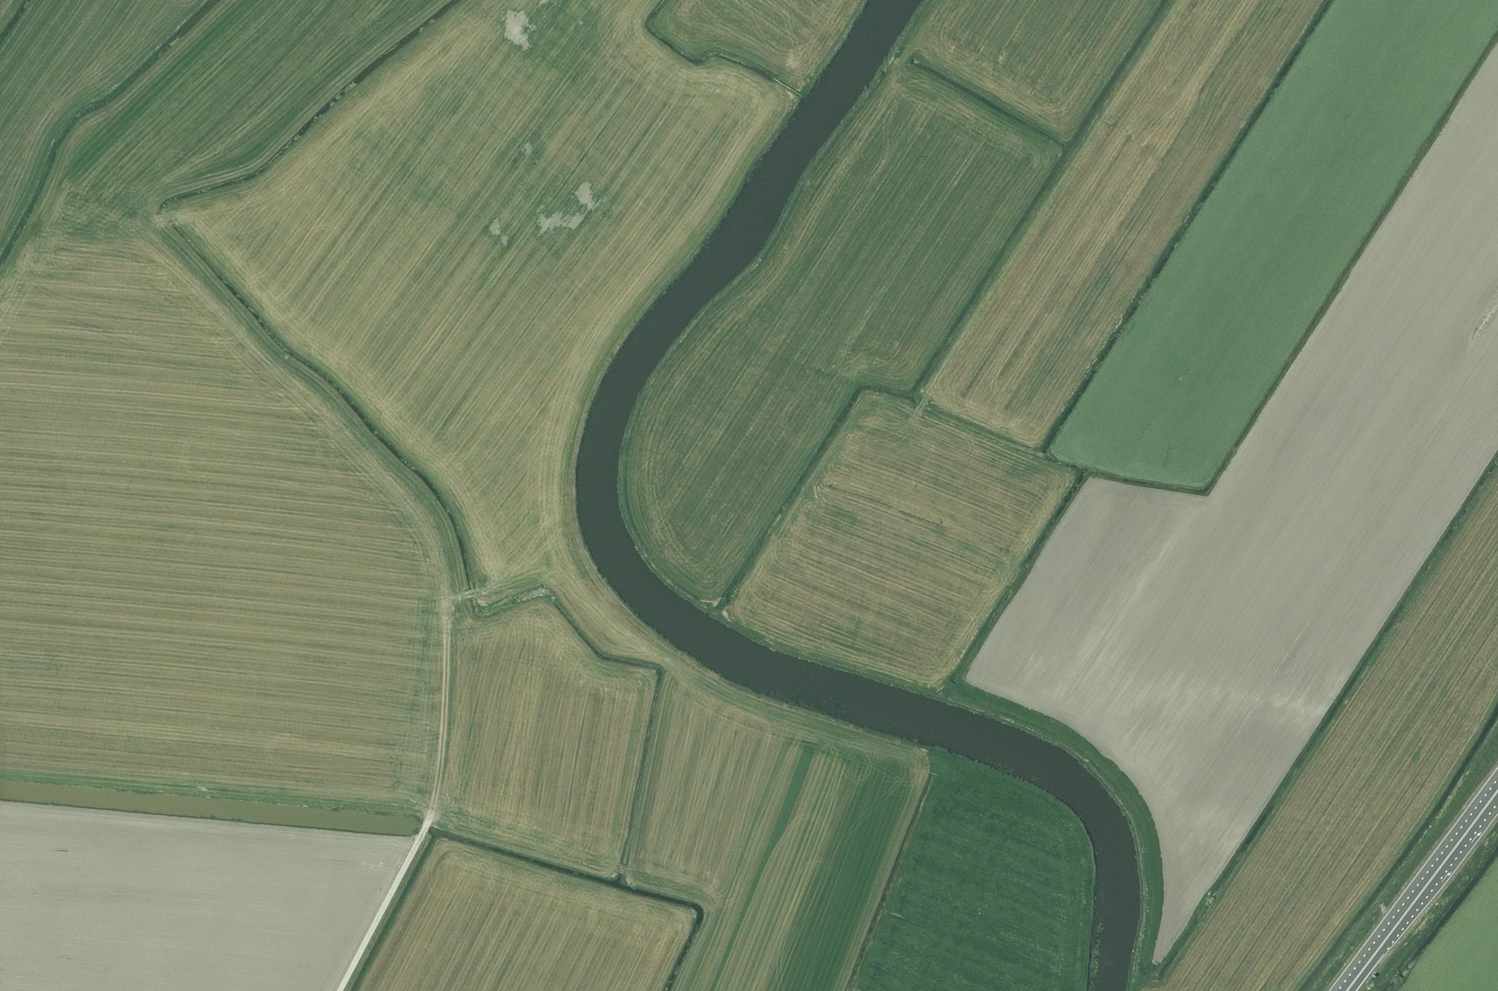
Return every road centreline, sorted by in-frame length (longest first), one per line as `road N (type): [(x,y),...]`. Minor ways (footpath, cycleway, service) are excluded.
road 1 (trunk): [(1347,990),(1497,790)]
road 2 (track): [(338,990),(429,819)]

